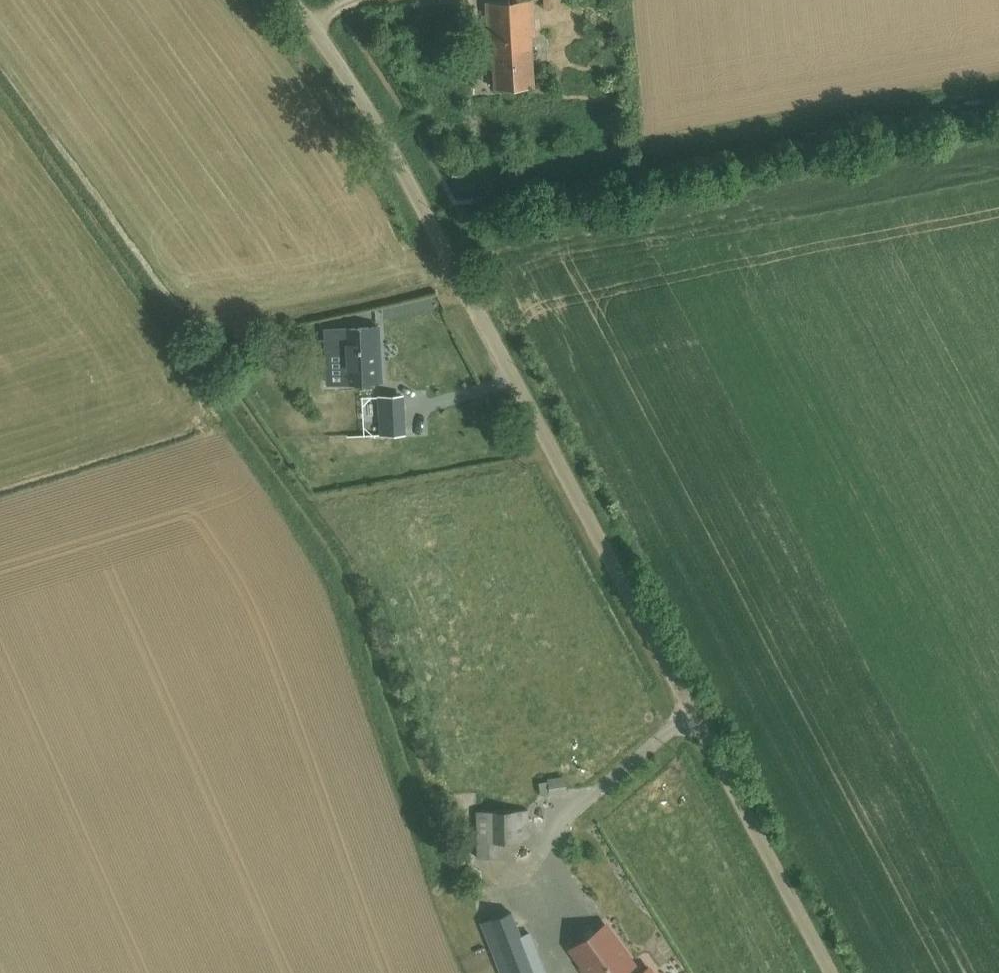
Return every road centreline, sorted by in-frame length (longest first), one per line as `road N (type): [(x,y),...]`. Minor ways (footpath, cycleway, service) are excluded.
road 1 (unclassified): [(840,972),(400,141),(288,0)]

